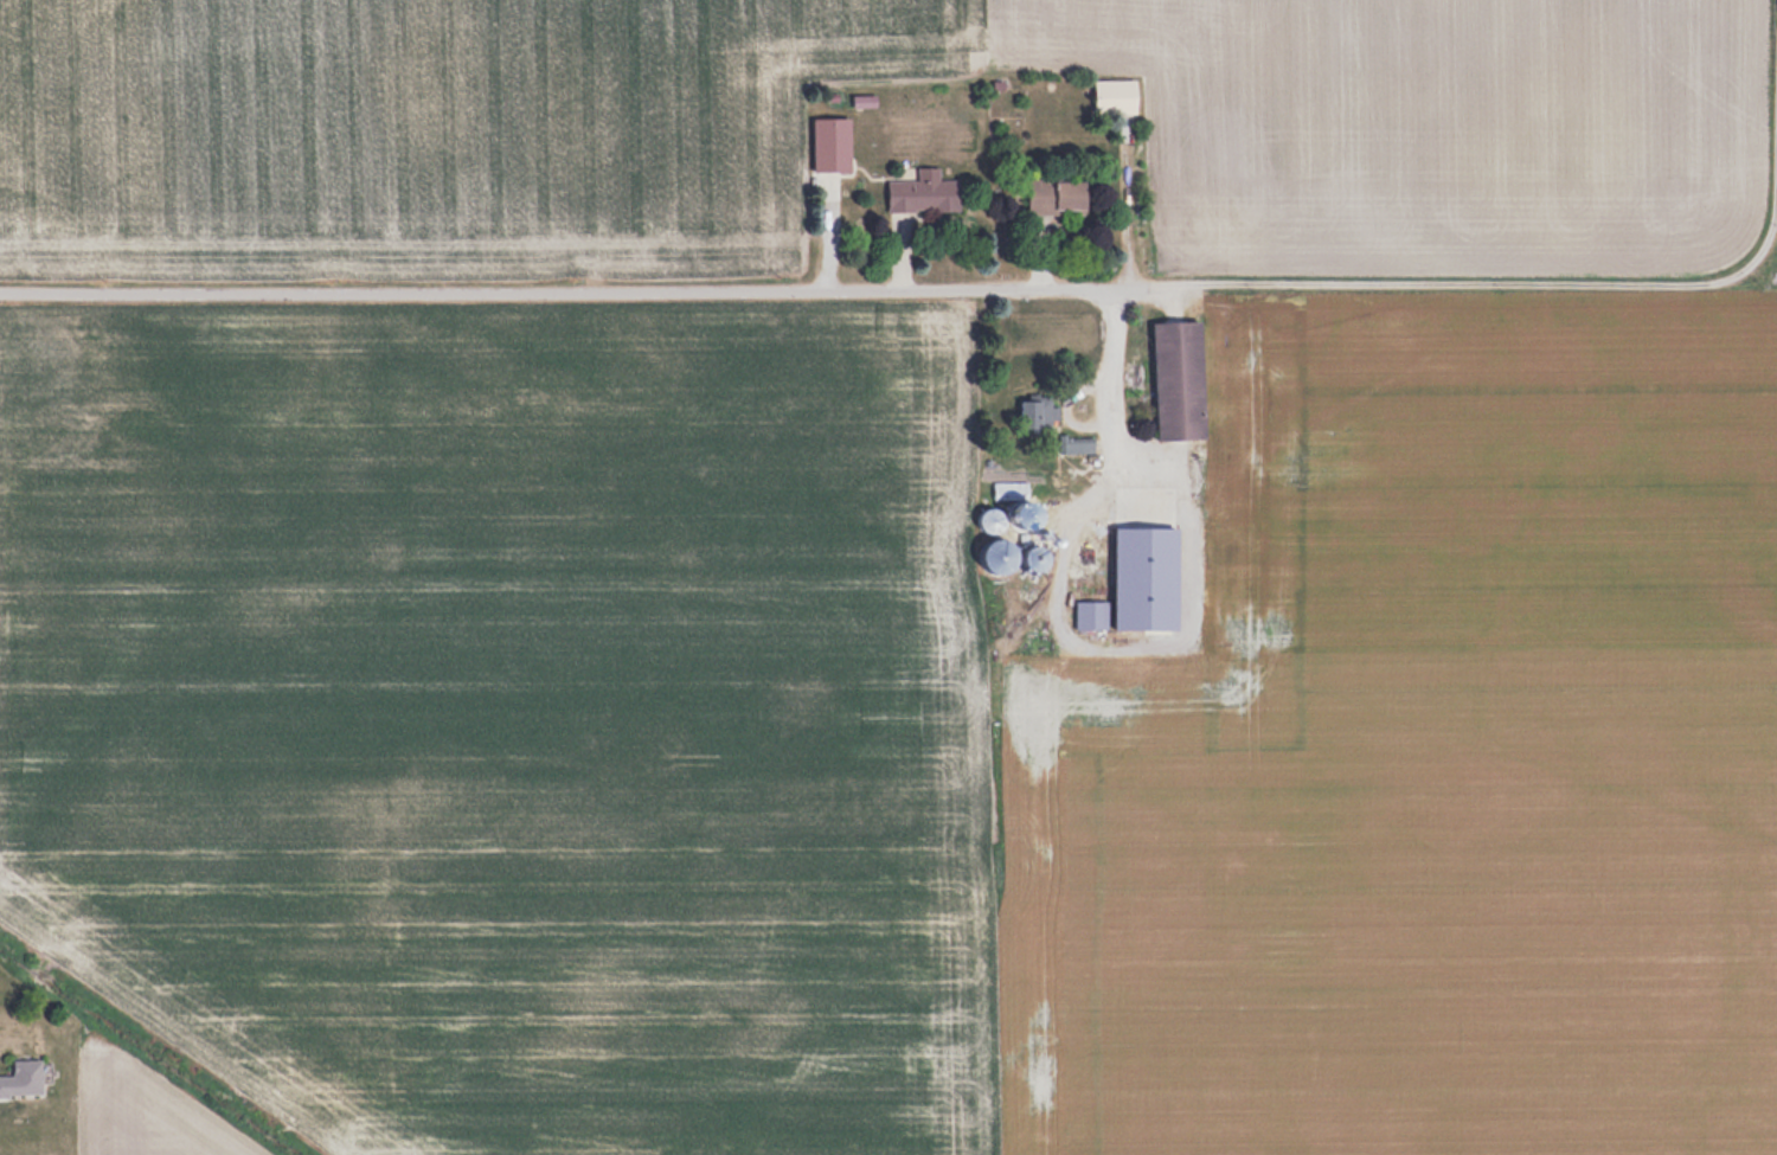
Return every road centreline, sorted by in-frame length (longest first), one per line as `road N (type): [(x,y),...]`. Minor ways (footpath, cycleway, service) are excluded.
road 1 (residential): [(0,298),(1701,291),(1731,284),(1759,263),(1776,219)]

